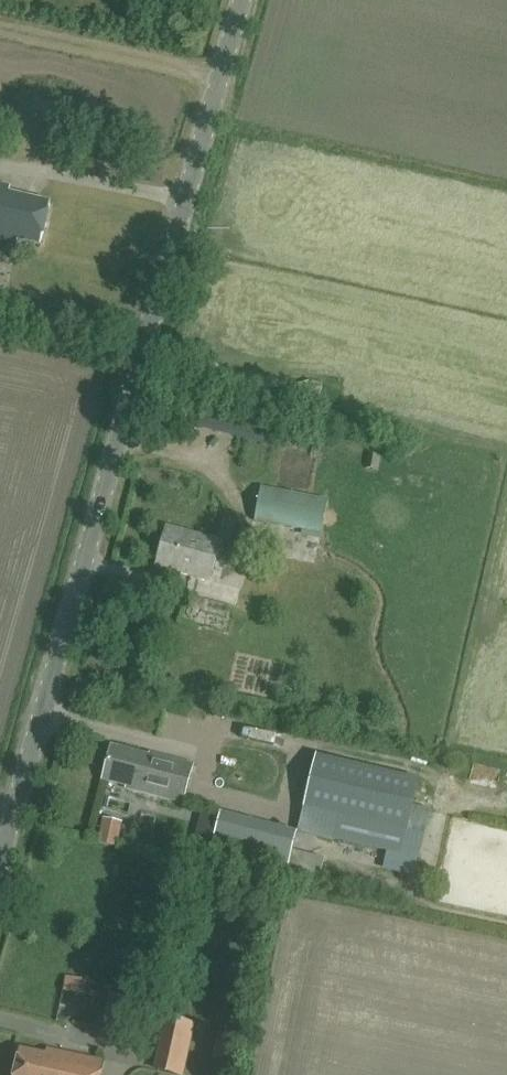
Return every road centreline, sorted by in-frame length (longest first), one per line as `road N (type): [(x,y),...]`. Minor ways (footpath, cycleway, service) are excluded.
road 1 (tertiary): [(0,857),(240,0)]

